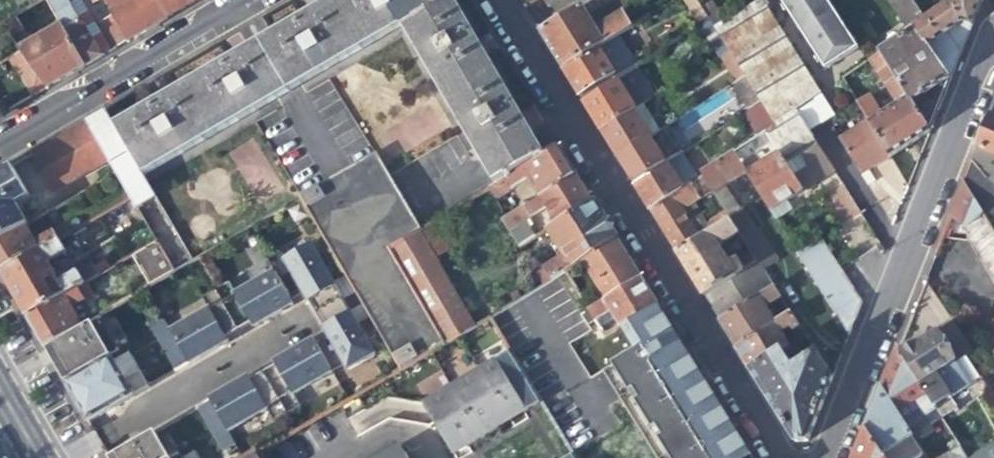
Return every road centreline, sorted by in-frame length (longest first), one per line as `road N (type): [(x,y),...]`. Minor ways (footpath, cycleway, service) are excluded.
road 1 (residential): [(782,457),(492,0)]
road 2 (residential): [(993,55),(836,457)]
road 3 (residential): [(62,457),(310,316)]
road 4 (residential): [(245,0),(0,138)]

